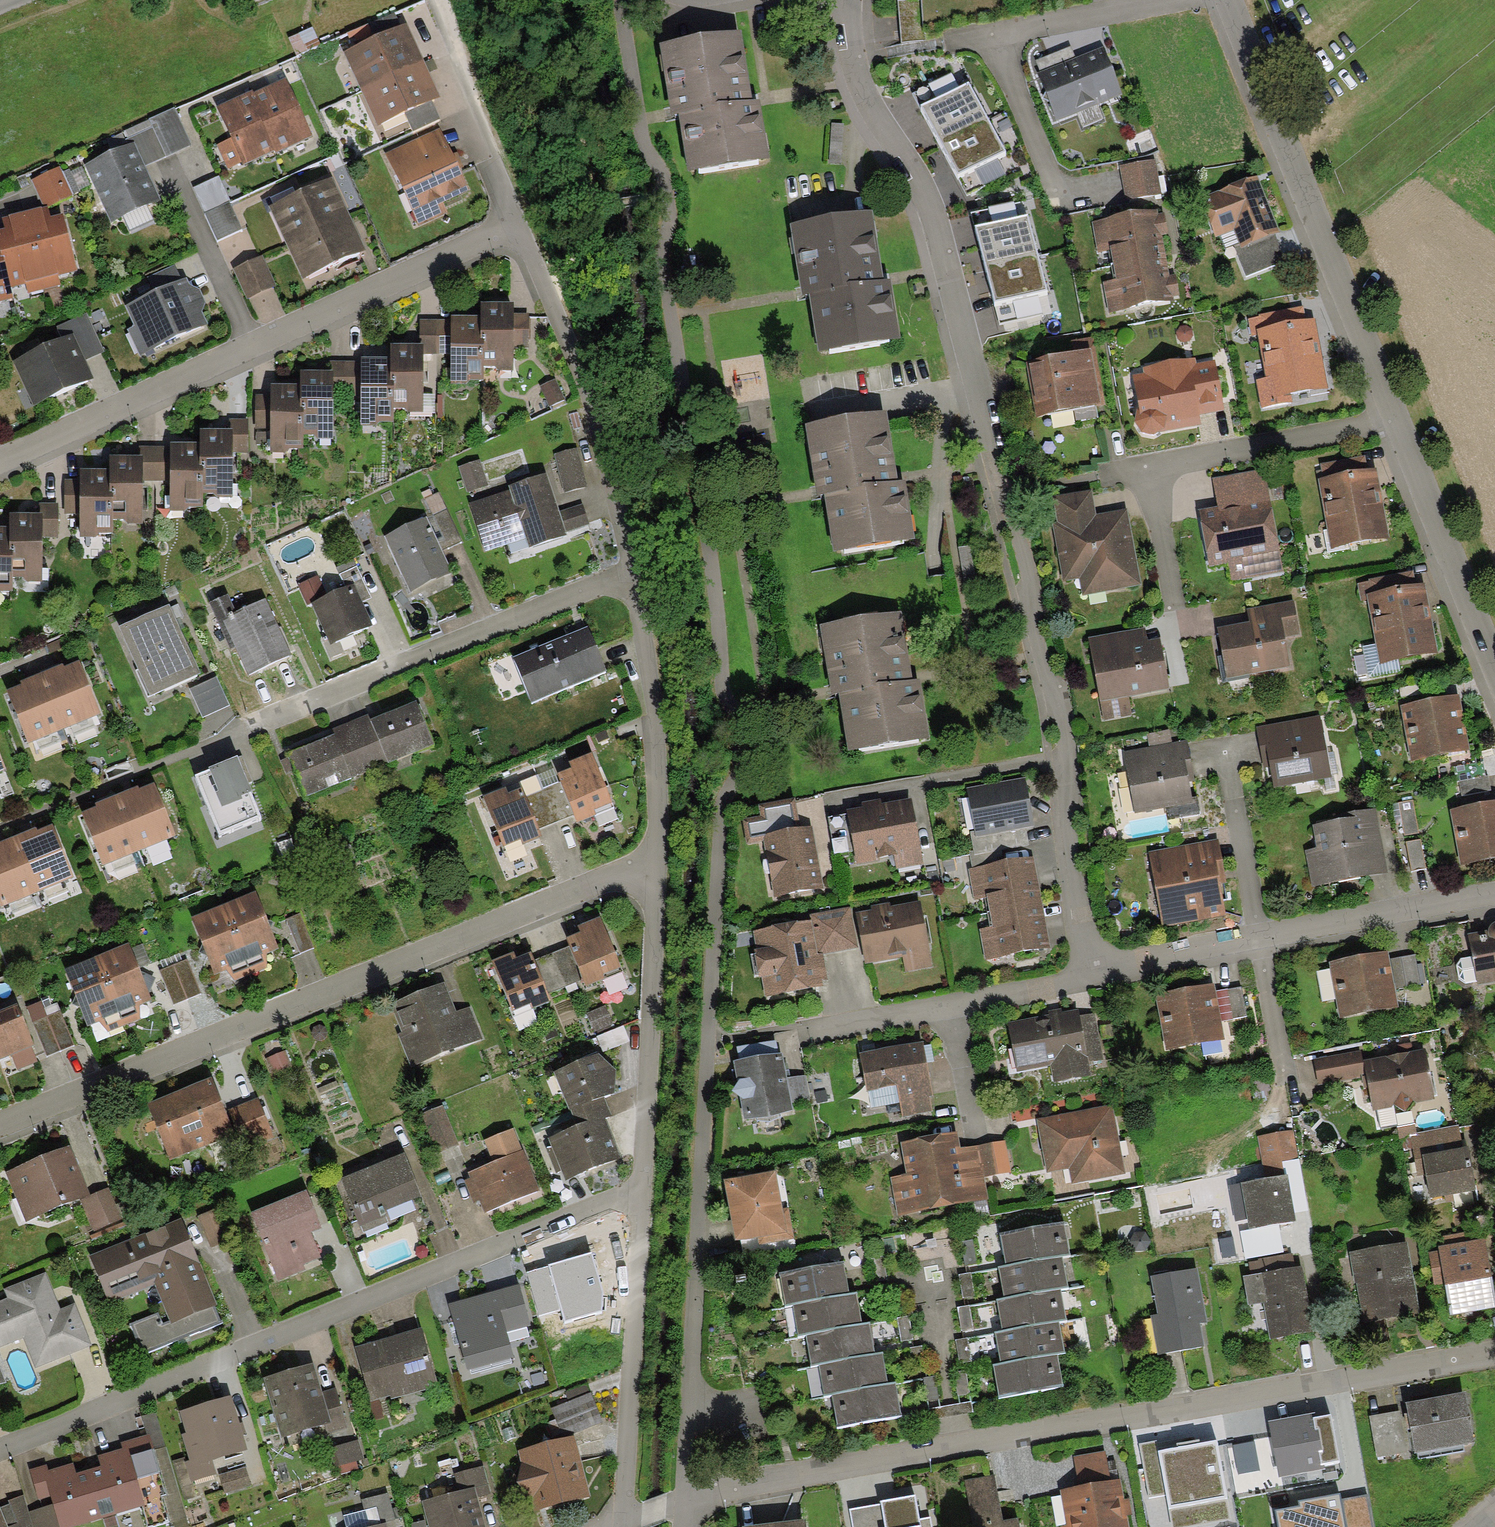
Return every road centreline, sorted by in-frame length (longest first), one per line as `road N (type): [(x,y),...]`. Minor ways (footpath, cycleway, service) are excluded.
road 1 (residential): [(1494,1351),(712,1492),(681,1508)]
road 2 (residential): [(1062,755),(1028,563),(938,236),(918,179),(859,84),(849,0)]
road 3 (residential): [(0,1451),(642,1176)]
road 4 (residential): [(0,1125),(646,868)]
road 5 (residential): [(0,466),(532,219)]
road 6 (residential): [(99,792),(634,564)]
road 7 (residential): [(1389,424),(1220,0)]
road 8 (residential): [(1086,974),(1494,893)]
road 9 (residential): [(1187,0),(995,34),(1007,80),(1056,180),(1070,189),(1112,183)]
road 10 (residential): [(634,564),(532,219)]
road 11 (residential): [(620,1526),(642,1176)]
road 12 (residential): [(1389,424),(1152,465),(1170,568)]
road 13 (residential): [(1062,755),(722,805)]
road 14 (residential): [(642,1176),(646,868)]
road 15 (residential): [(646,868),(634,564)]
road 16 (residential): [(1494,671),(1389,424)]
road 17 (residential): [(826,1026),(1086,974)]
road 18 (residential): [(1086,974),(1062,755)]
road 19 (residential): [(532,219),(449,30)]
road 20 (track): [(1018,1128),(973,1121),(960,1000)]

